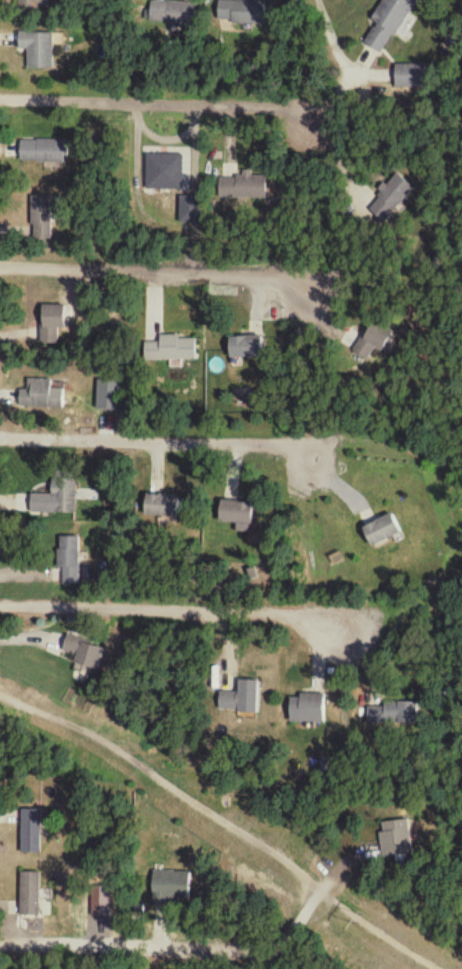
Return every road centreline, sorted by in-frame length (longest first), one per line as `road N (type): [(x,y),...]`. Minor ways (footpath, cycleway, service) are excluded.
road 1 (residential): [(0,598),(331,610),(350,626)]
road 2 (residential): [(0,442),(287,449),(311,468)]
road 3 (residential): [(0,272),(281,284),(308,304)]
road 4 (residential): [(0,102),(275,112),(304,131)]

